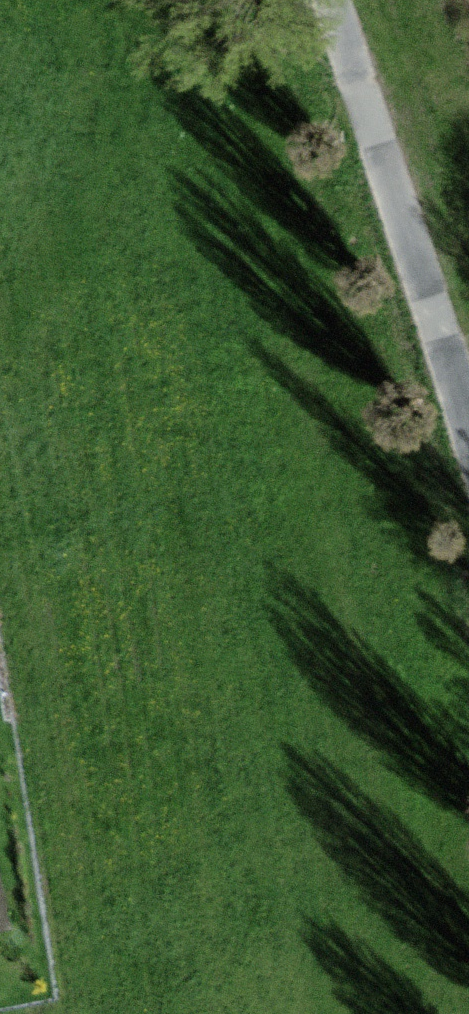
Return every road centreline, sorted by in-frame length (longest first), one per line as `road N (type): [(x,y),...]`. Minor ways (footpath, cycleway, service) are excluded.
road 1 (motorway): [(252,1013),(92,0)]
road 2 (motorway): [(0,240),(122,1013)]

